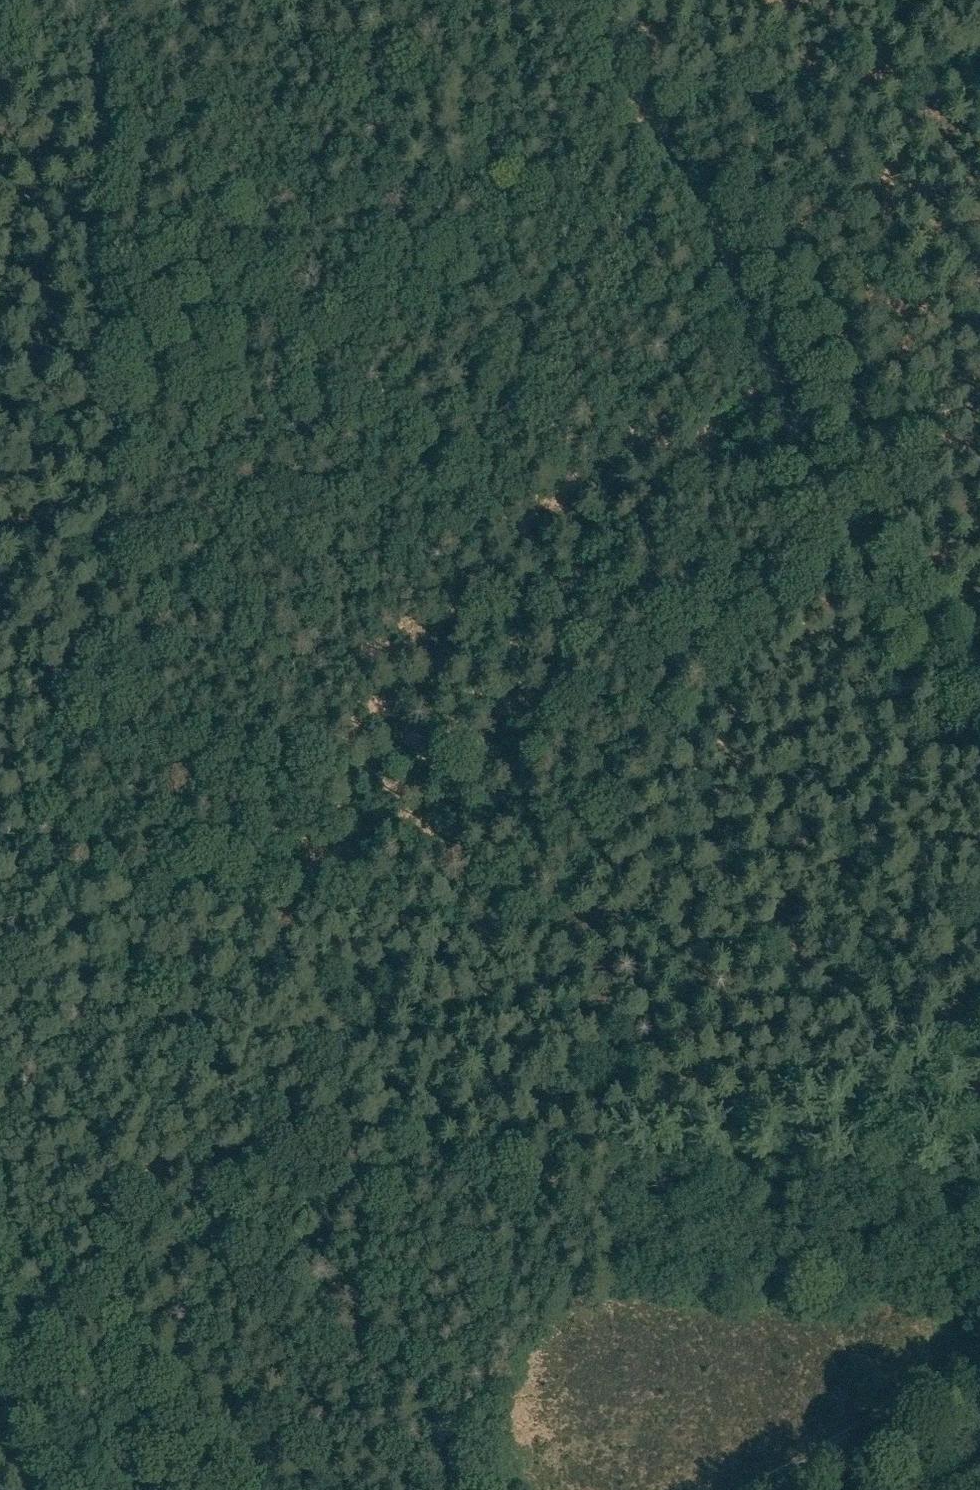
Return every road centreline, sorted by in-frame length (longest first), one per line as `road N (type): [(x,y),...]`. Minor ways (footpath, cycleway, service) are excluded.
road 1 (track): [(979,77),(789,89),(461,63),(217,65),(155,49),(101,0)]
road 2 (track): [(530,938),(847,532),(925,483),(979,480)]
road 3 (track): [(765,1489),(900,1414),(979,1354)]
road 4 (track): [(979,686),(847,532)]
road 5 (track): [(0,1289),(48,1403)]

